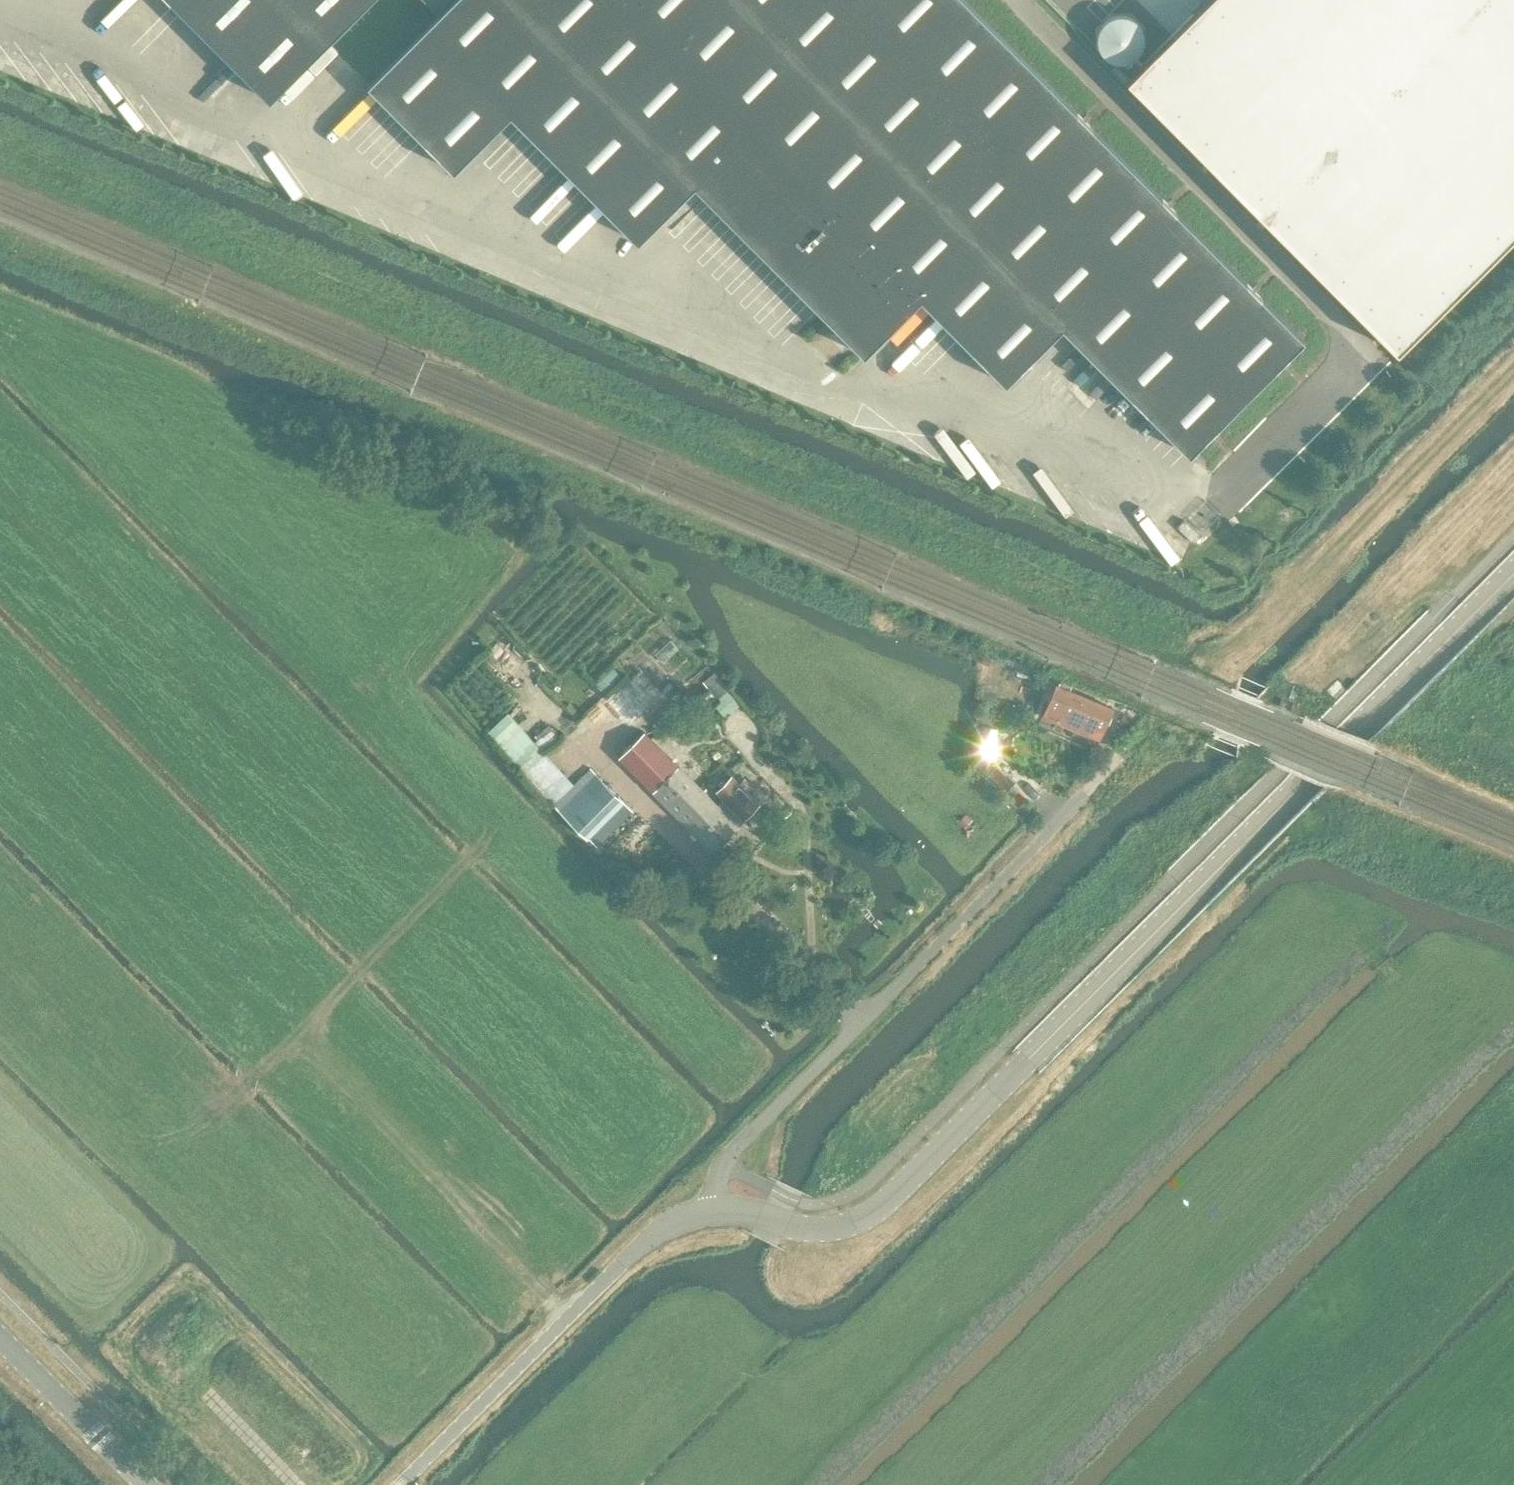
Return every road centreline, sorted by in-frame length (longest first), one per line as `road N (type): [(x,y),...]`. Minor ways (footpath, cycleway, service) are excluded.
road 1 (unclassified): [(1513,575),(889,1198),(864,1216),(812,1229),(717,1212)]
road 2 (residential): [(718,1177),(731,1152),(1119,758)]
road 3 (track): [(1210,674),(1513,370)]
road 4 (unclassified): [(400,1484),(647,1240),(682,1219),(717,1212)]
road 5 (tertiary): [(0,1337),(147,1484)]

